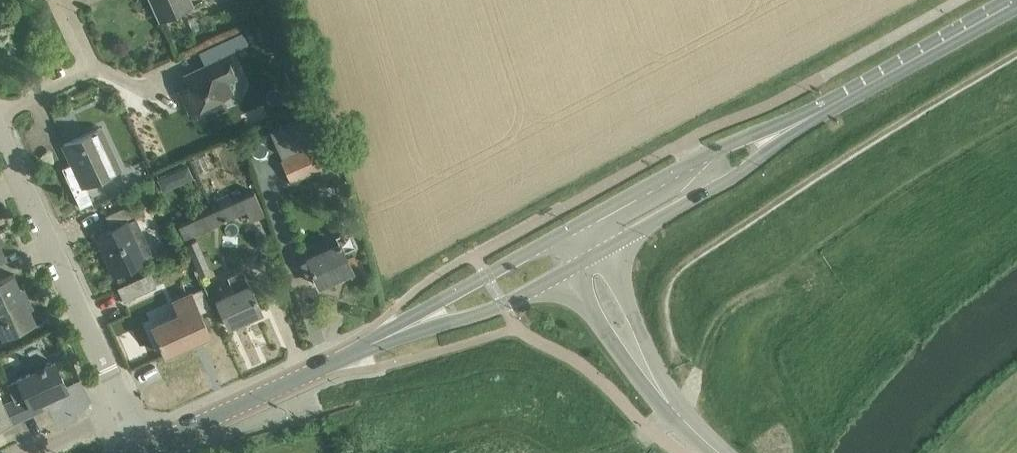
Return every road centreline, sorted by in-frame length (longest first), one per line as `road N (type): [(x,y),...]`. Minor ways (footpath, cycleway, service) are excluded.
road 1 (residential): [(123,412),(0,132)]
road 2 (primary): [(830,106),(715,151),(569,234)]
road 3 (primary): [(602,251),(735,179),(830,106)]
road 4 (primary): [(146,452),(365,350)]
road 5 (primary): [(569,234),(365,350)]
road 6 (primary): [(365,350),(517,304),(570,270)]
road 7 (primary): [(830,106),(1016,2)]
road 8 (residential): [(0,111),(89,64),(59,0)]
road 9 (tertiary): [(643,367),(635,317),(602,251)]
road 10 (tertiary): [(570,270),(607,336),(643,367)]

